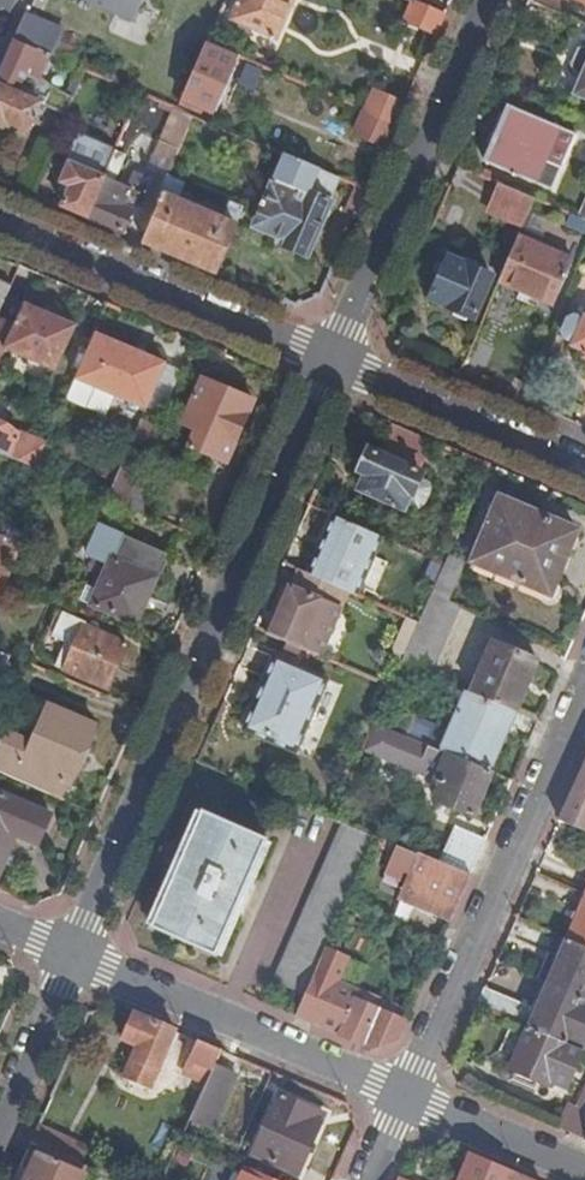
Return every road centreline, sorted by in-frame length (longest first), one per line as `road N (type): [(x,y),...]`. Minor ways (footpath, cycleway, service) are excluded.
road 1 (residential): [(78,955),(335,359)]
road 2 (residential): [(408,1093),(584,698)]
road 3 (residential): [(335,359),(491,0)]
road 4 (residential): [(0,224),(335,359)]
road 5 (residential): [(408,1093),(78,955)]
road 6 (residential): [(335,359),(584,464)]
road 7 (residential): [(0,1134),(78,955)]
road 8 (residential): [(584,1168),(408,1093)]

